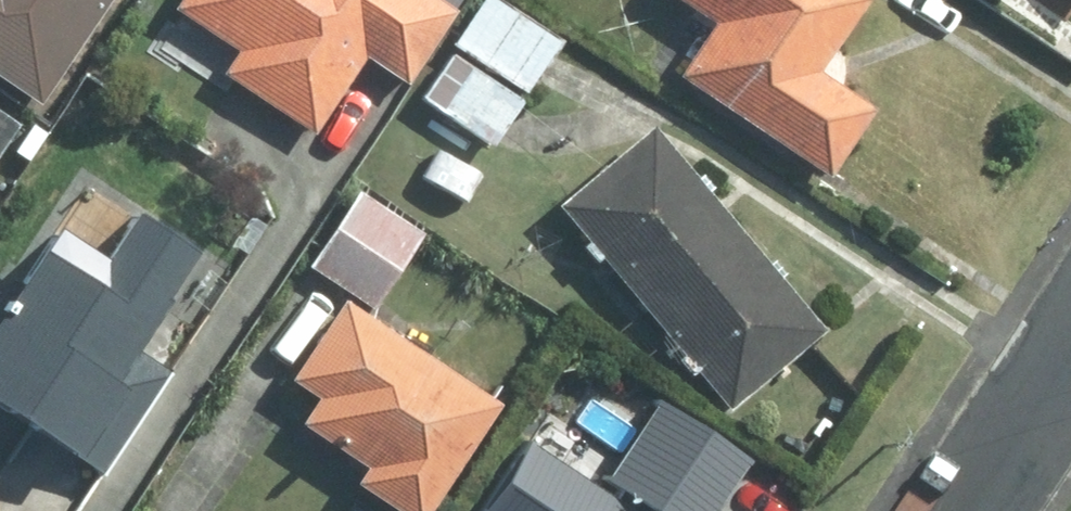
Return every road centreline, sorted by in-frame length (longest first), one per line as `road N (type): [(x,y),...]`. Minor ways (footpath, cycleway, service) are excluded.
road 1 (residential): [(1070,355),(968,510)]

